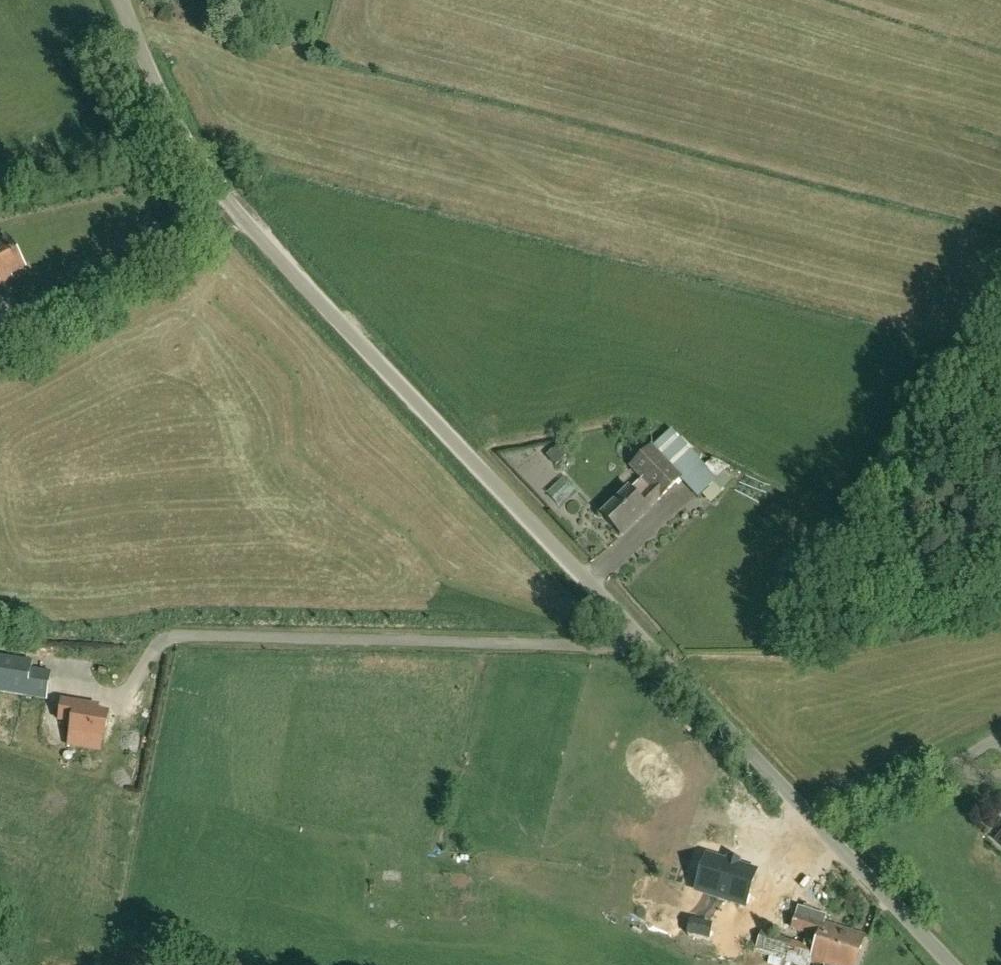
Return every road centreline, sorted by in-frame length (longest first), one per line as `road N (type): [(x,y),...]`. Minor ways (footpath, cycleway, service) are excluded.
road 1 (unclassified): [(953,964),(246,225),(162,101),(121,0)]

